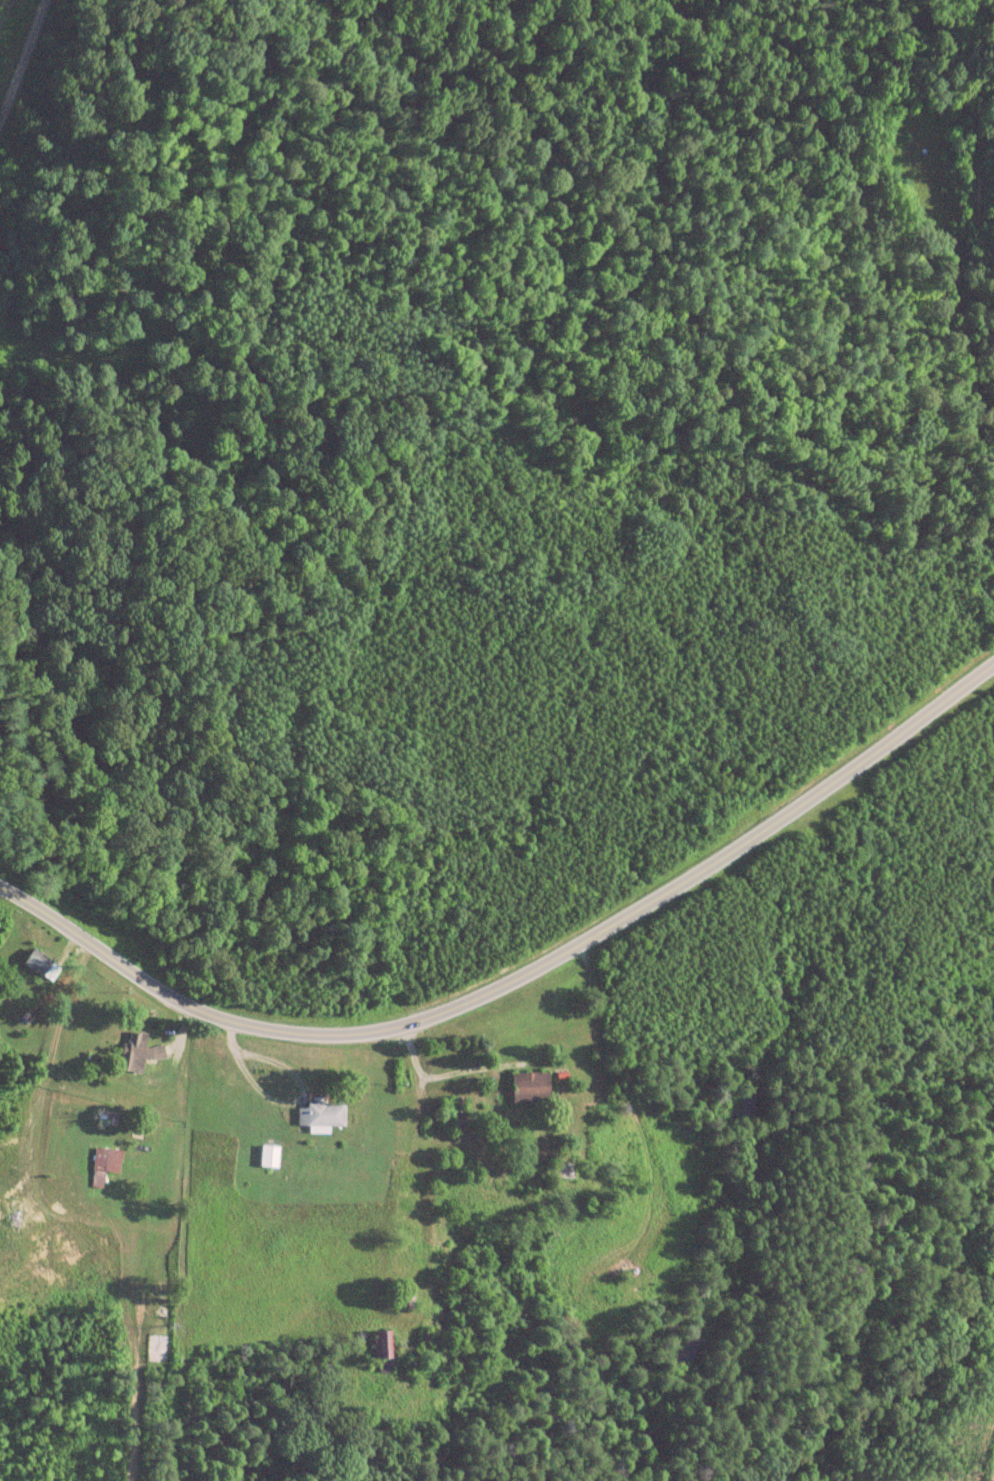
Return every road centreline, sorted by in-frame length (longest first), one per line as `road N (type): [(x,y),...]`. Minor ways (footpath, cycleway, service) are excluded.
road 1 (secondary): [(993,667),(576,951),(401,1028),(286,1034),(221,1019),(0,889)]

